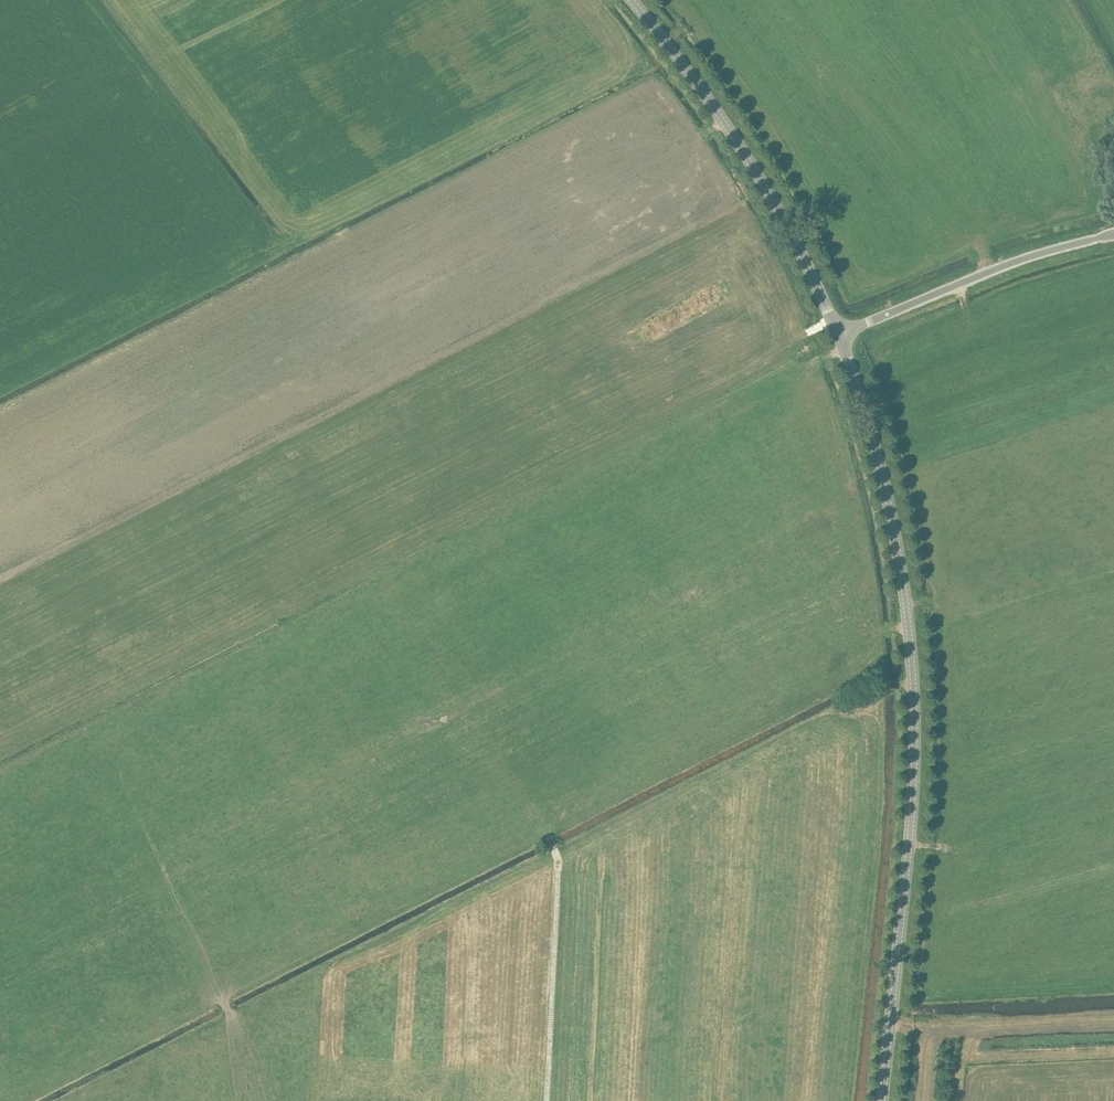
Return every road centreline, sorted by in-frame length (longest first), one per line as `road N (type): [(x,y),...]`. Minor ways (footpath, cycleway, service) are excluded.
road 1 (tertiary): [(884,1100),(914,761),(906,584),(879,461),(837,338)]
road 2 (tertiary): [(837,338),(757,168),(630,0)]
road 3 (unclassified): [(837,338),(1018,260),(1113,235)]
road 4 (track): [(557,852),(546,1100)]

